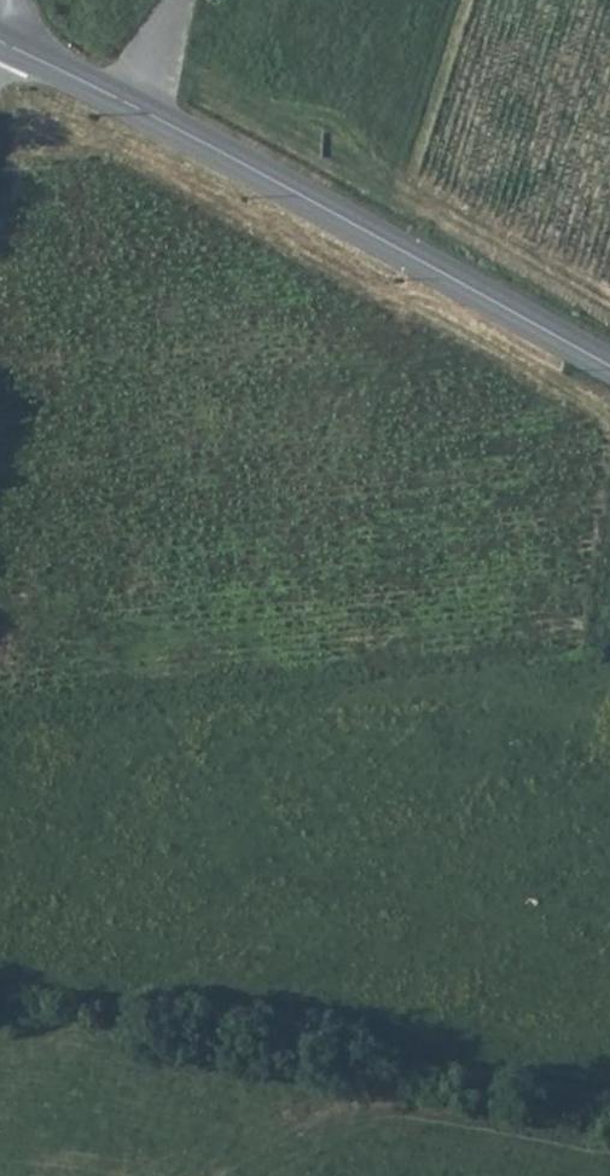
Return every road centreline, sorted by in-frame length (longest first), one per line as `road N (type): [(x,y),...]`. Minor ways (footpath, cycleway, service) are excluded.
road 1 (tertiary): [(0,44),(134,107),(609,368)]

